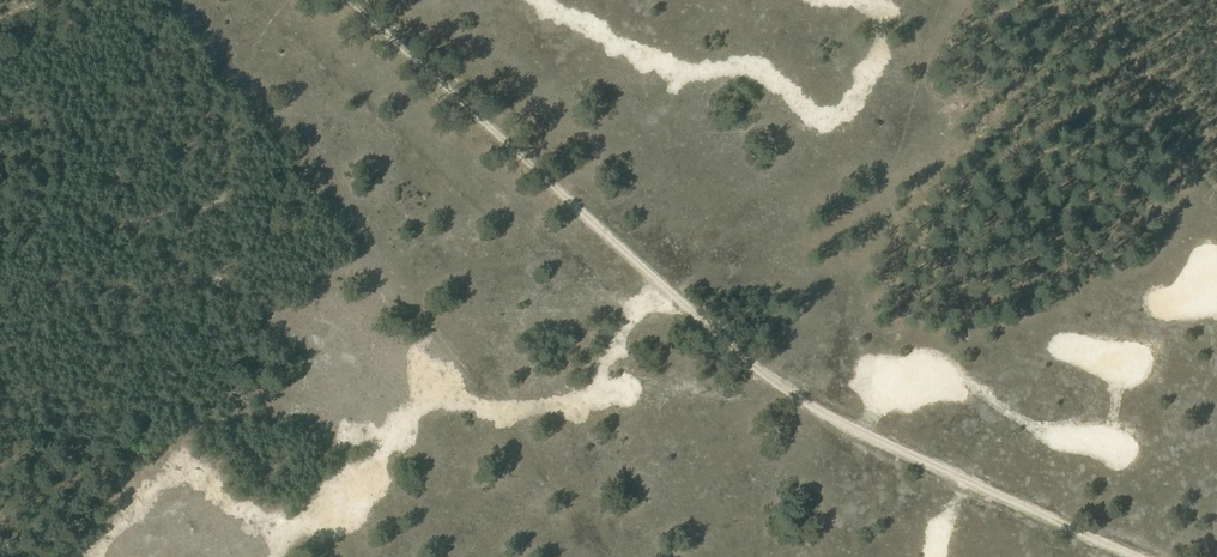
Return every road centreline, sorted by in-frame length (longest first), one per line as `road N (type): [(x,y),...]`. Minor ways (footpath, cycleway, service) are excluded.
road 1 (track): [(351,0),(781,387),(828,417),(1132,556)]
road 2 (track): [(610,556),(316,174),(302,129),(280,123),(181,0)]

